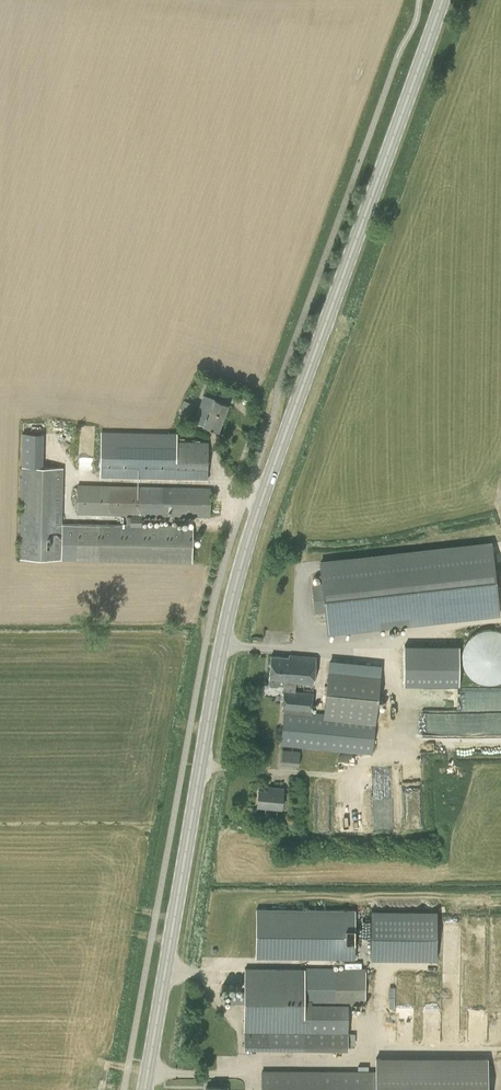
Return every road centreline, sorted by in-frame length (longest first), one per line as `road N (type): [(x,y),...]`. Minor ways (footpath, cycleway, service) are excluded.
road 1 (primary): [(146,1089),(233,592),(442,0)]

